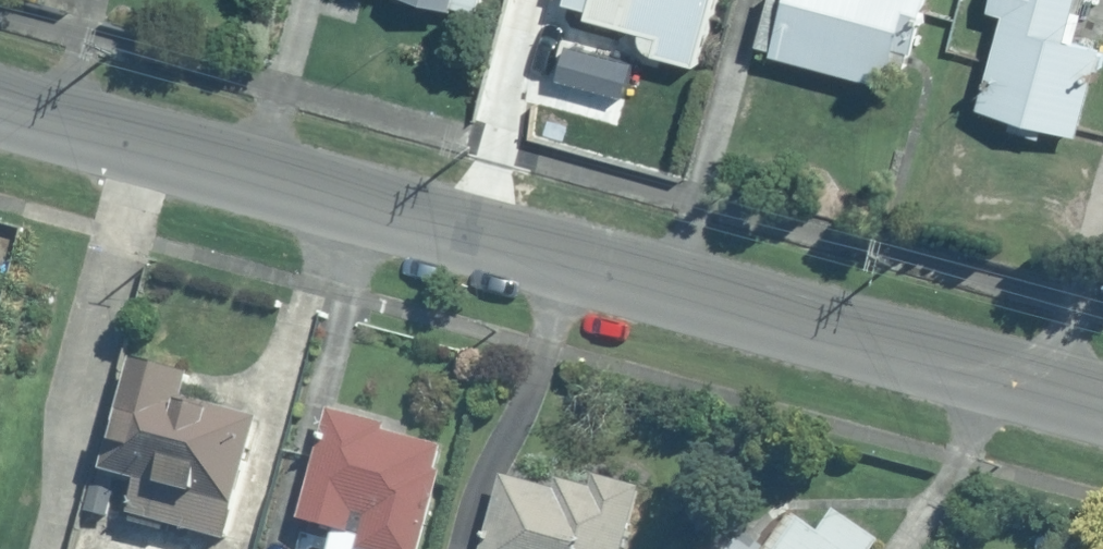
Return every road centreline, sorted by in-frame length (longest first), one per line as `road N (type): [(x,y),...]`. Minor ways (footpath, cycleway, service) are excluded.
road 1 (residential): [(1102,426),(145,152)]
road 2 (residential): [(50,548),(145,152)]
road 3 (residential): [(145,152),(0,111)]

